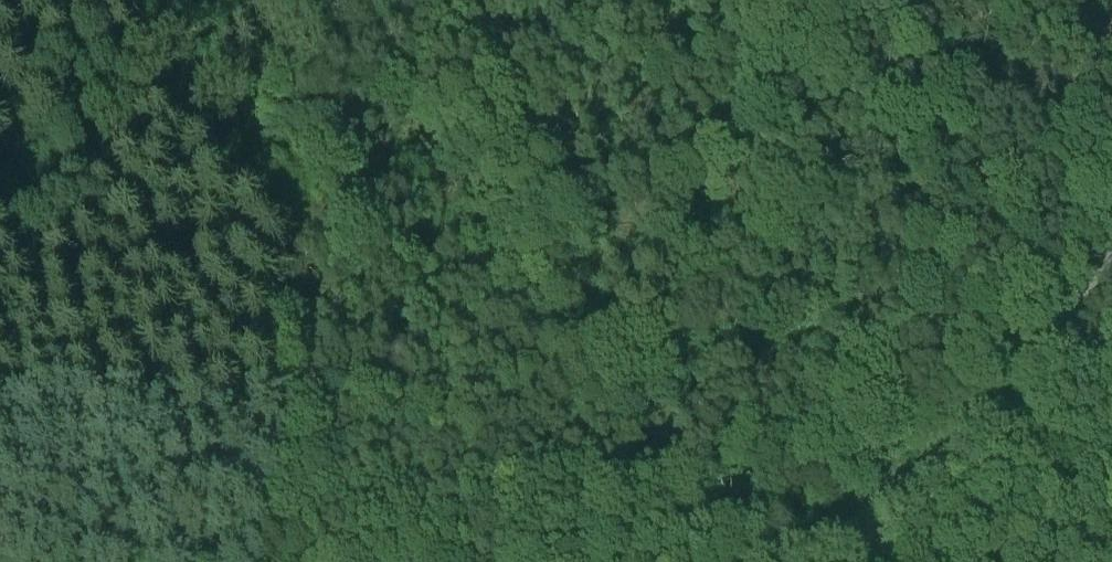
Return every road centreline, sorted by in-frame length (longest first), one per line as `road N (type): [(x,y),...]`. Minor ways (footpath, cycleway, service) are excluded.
road 1 (tertiary): [(801,561),(858,531),(933,470),(1111,270)]

